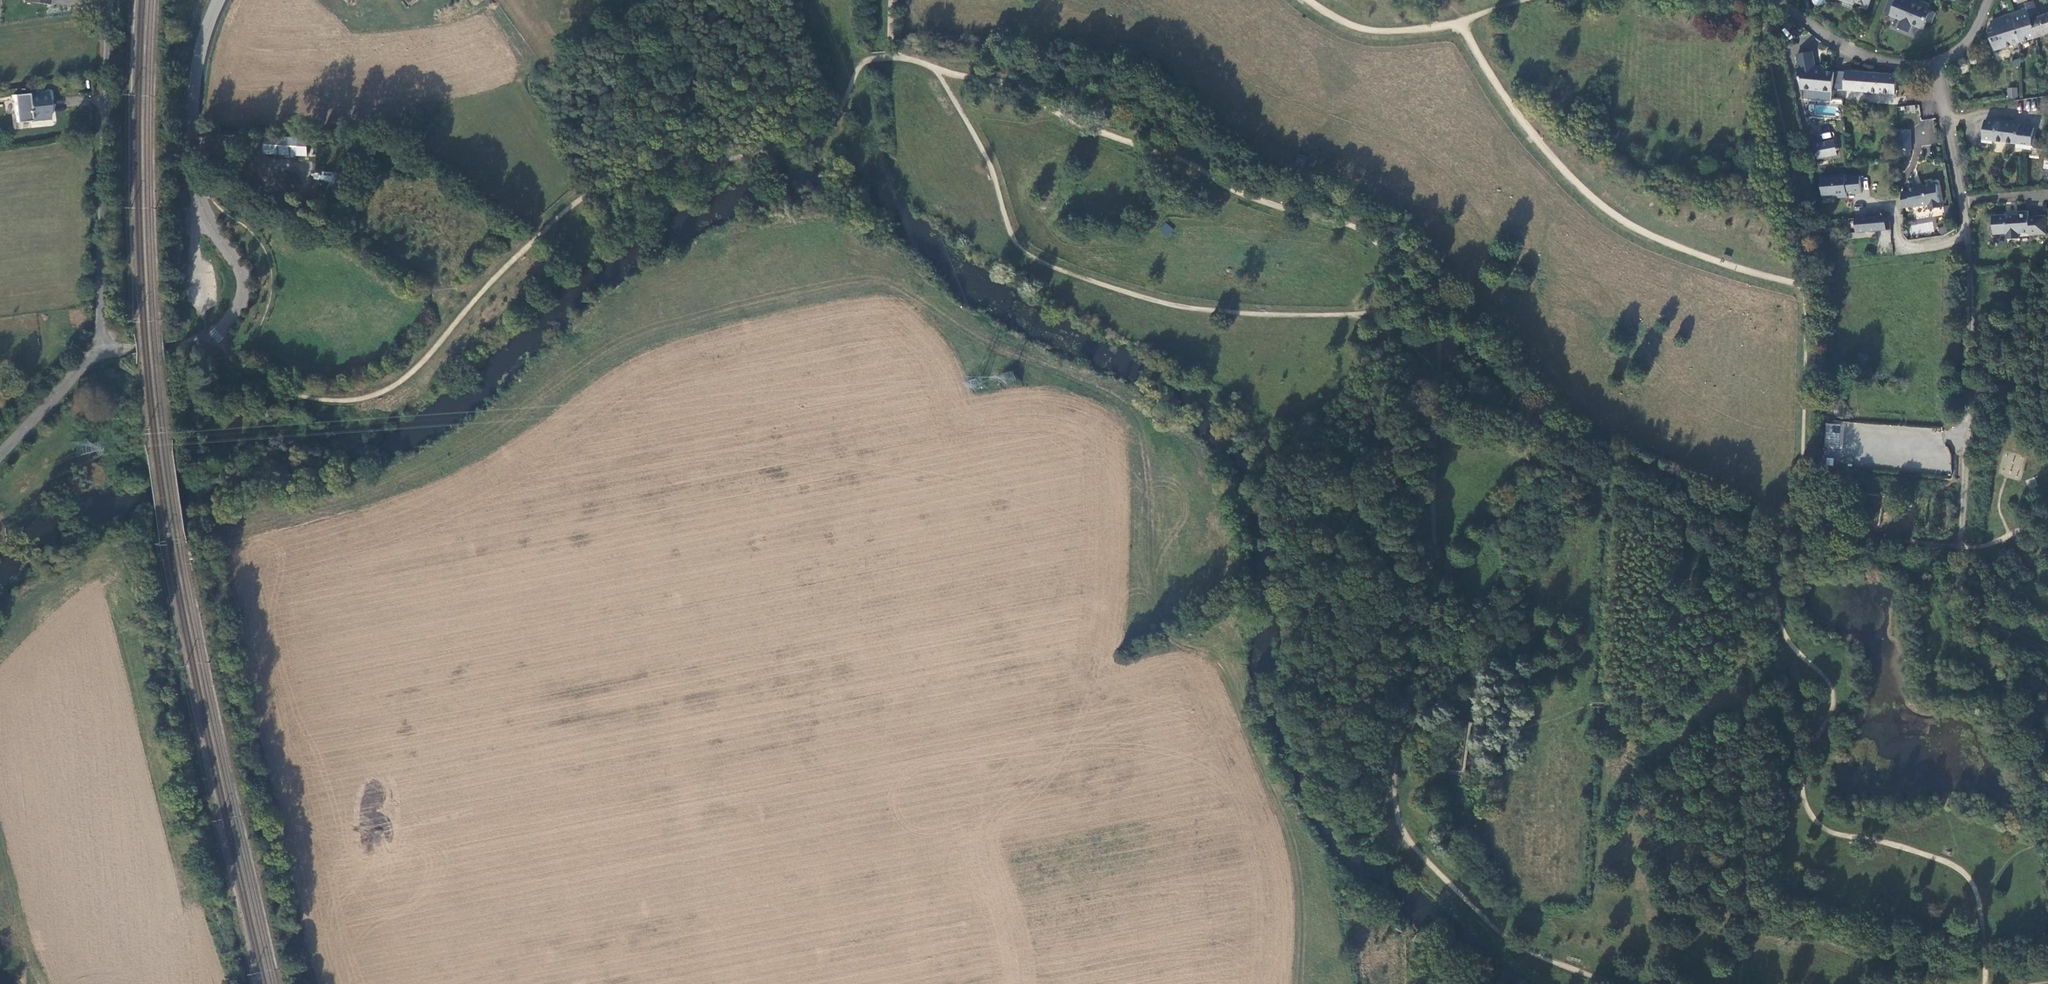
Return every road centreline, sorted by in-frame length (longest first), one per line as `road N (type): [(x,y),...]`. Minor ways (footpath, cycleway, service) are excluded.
road 1 (unclassified): [(1962,201),(1971,287),(1957,593),(1973,618),(2047,652)]
road 2 (unclassified): [(198,86),(198,199),(245,284),(239,307),(219,328),(186,343),(99,354)]
road 3 (unclassified): [(99,354),(112,0)]
road 4 (residential): [(1770,0),(1884,62),(1936,67)]
road 5 (unclassified): [(99,354),(0,452)]
road 6 (residential): [(1962,201),(1936,67)]

